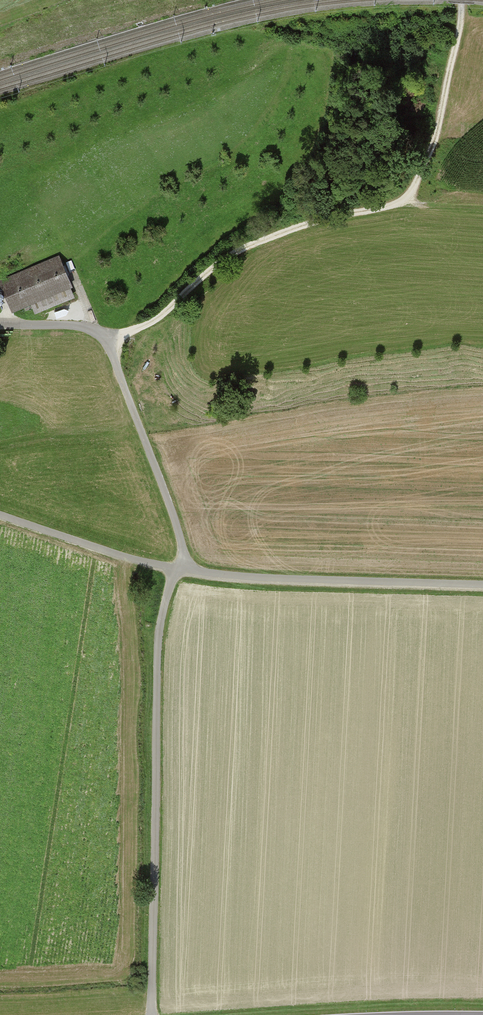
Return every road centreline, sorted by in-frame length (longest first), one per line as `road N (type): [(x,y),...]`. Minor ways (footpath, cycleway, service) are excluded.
road 1 (track): [(108,335),(182,548),(157,649),(151,1014)]
road 2 (track): [(0,515),(178,570),(482,585)]
road 3 (track): [(108,335),(150,323),(246,244),(316,217),(426,204)]
road 4 (track): [(395,203),(429,142),(461,0)]

